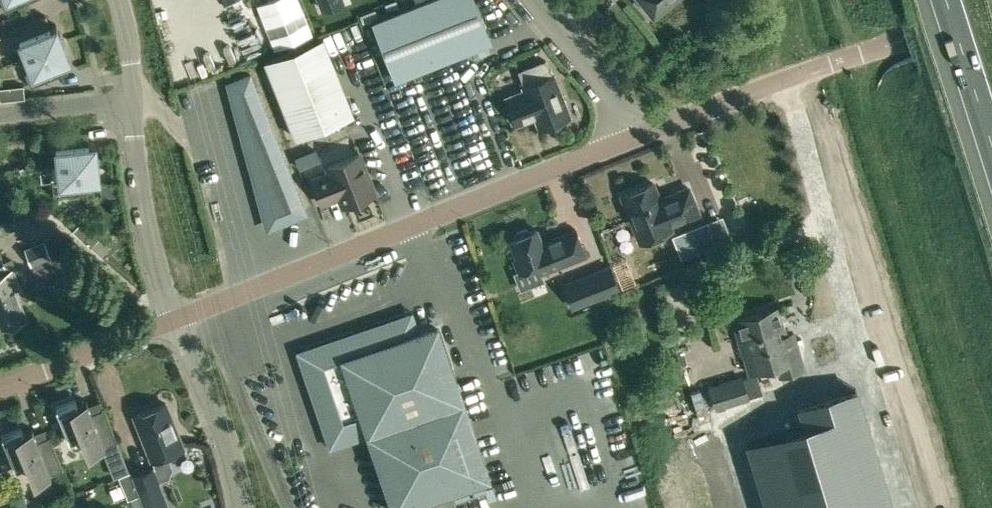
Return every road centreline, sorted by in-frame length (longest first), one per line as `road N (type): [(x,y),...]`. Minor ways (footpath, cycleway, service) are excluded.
road 1 (unclassified): [(177,319),(627,141)]
road 2 (unclassified): [(627,141),(991,14)]
road 3 (unclassified): [(177,319),(143,212),(133,100)]
road 4 (unclassified): [(244,507),(226,435),(177,319)]
road 5 (residential): [(0,389),(177,319)]
road 6 (unclassified): [(627,141),(604,86),(534,0)]
road 7 (motorway): [(947,0),(991,145)]
road 8 (residential): [(0,116),(133,100)]

